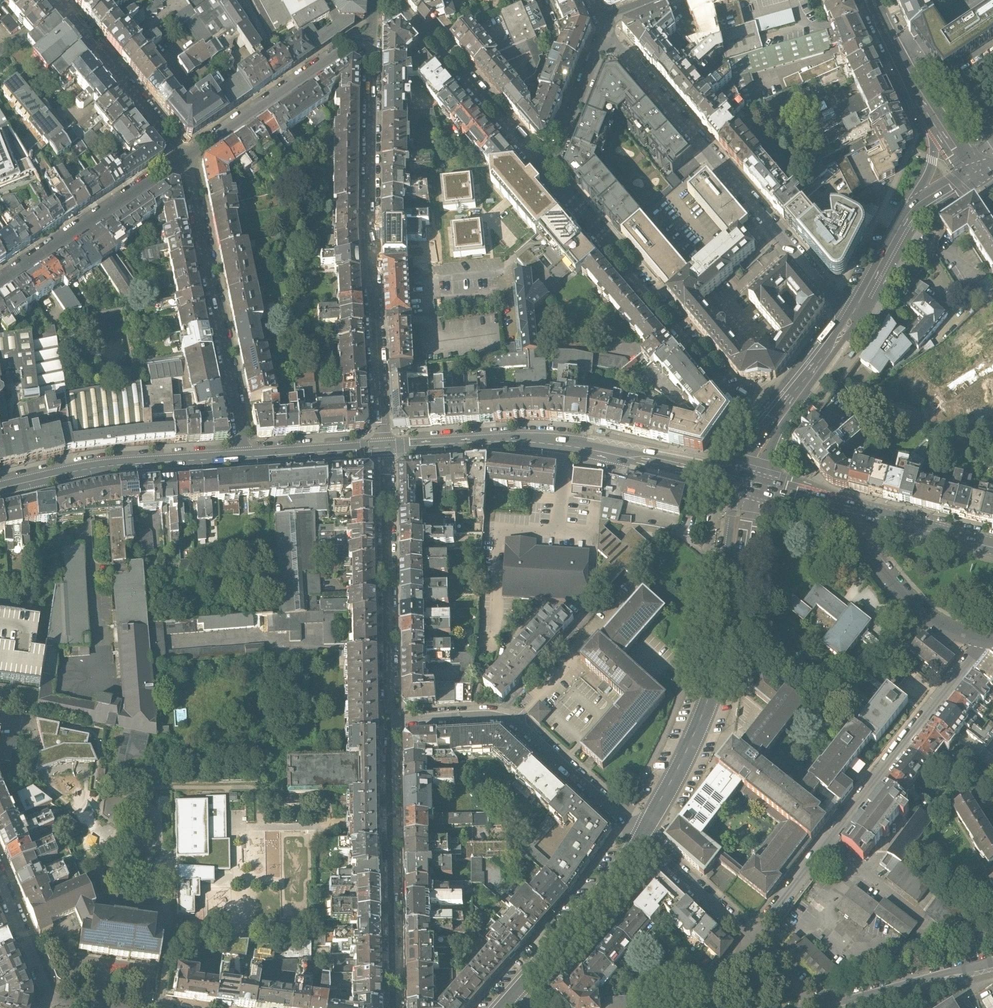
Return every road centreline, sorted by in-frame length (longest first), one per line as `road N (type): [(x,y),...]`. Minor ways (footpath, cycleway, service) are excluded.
road 1 (residential): [(373,42),(385,447)]
road 2 (residential): [(605,29),(856,312)]
road 3 (residential): [(978,643),(750,938)]
road 4 (primary): [(737,483),(539,442),(385,447)]
road 5 (residential): [(246,456),(185,157)]
road 6 (residential): [(743,398),(548,170)]
road 7 (residential): [(390,720),(507,718),(640,836)]
road 8 (residential): [(393,1007),(390,720)]
road 9 (residential): [(390,720),(385,447)]
road 10 (secondary): [(640,836),(707,703),(727,605)]
road 11 (primary): [(246,456),(120,464),(0,489)]
road 12 (residential): [(185,157),(0,284)]
road 13 (residential): [(373,42),(361,41),(185,157)]
road 14 (residential): [(185,157),(58,0)]
road 15 (secondary): [(514,991),(640,836)]
road 16 (secondary): [(842,509),(918,608),(978,643)]
road 17 (residential): [(816,1005),(992,964)]
road 18 (residential): [(548,170),(440,53)]
road 19 (primary): [(842,509),(992,546)]
road 20 (residential): [(605,29),(548,170)]
road 21 (residential): [(640,836),(750,938)]
road 22 (tertiary): [(873,0),(941,123)]
road 23 (primary): [(385,447),(246,456)]
road 24 (residential): [(0,878),(48,999)]
road 25 (tertiary): [(919,203),(856,312)]
road 26 (secondary): [(737,483),(723,577),(727,605)]
road 27 (secondary): [(727,605),(742,580),(758,488)]

